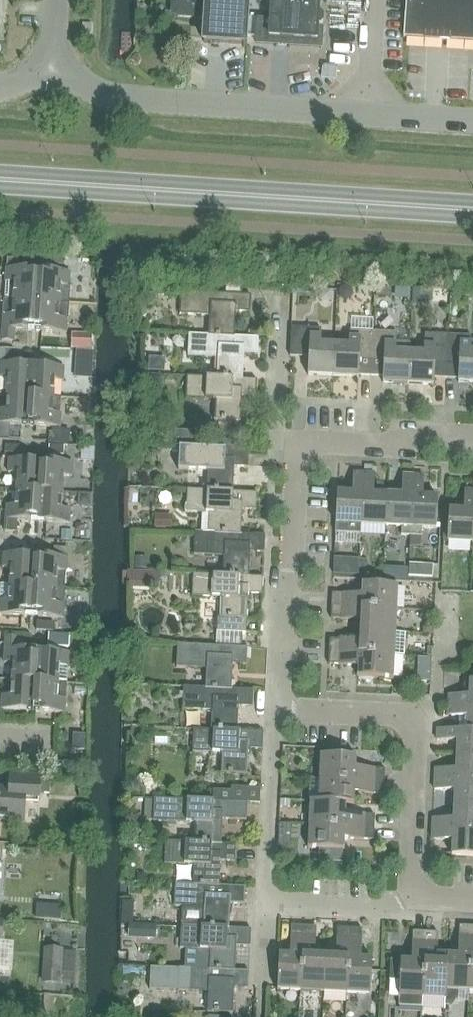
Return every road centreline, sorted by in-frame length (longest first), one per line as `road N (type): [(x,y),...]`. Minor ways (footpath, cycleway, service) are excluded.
road 1 (tertiary): [(472,212),(0,180)]
road 2 (residential): [(277,708),(303,450),(316,442),(472,435)]
road 3 (unclassified): [(472,122),(111,98),(54,68)]
road 4 (residential): [(415,894),(413,728),(388,714),(277,708)]
road 5 (residential): [(267,904),(277,708)]
road 6 (residential): [(267,904),(376,908),(415,894)]

